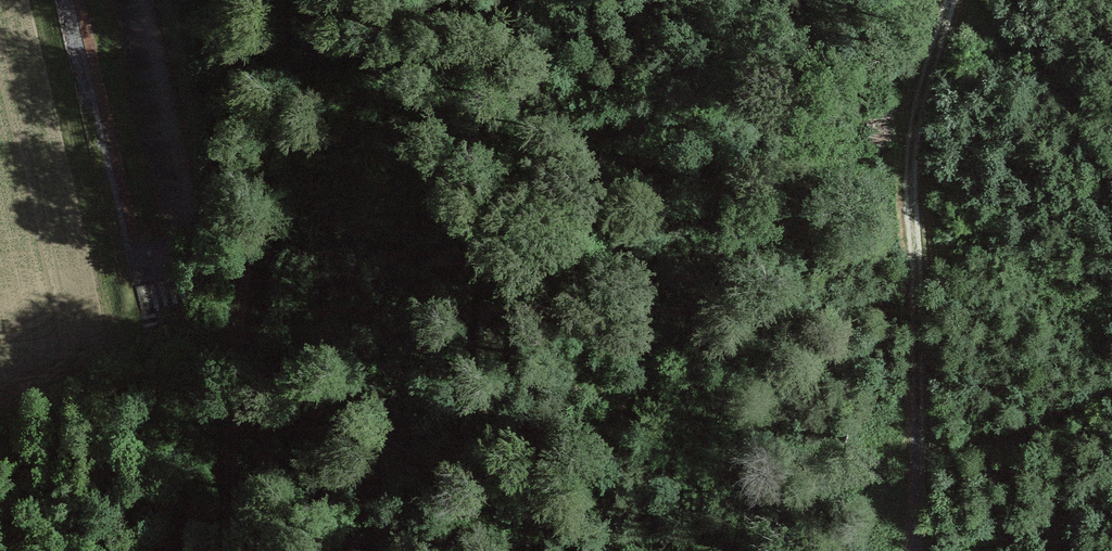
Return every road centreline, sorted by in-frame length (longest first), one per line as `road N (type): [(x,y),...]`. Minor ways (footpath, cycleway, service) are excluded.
road 1 (track): [(951,0),(908,181),(915,246),(902,442),(915,550)]
road 2 (track): [(231,0),(240,267),(232,550)]
road 3 (track): [(1111,376),(1086,402),(951,443),(902,442)]
road 4 (track): [(139,0),(187,202)]

